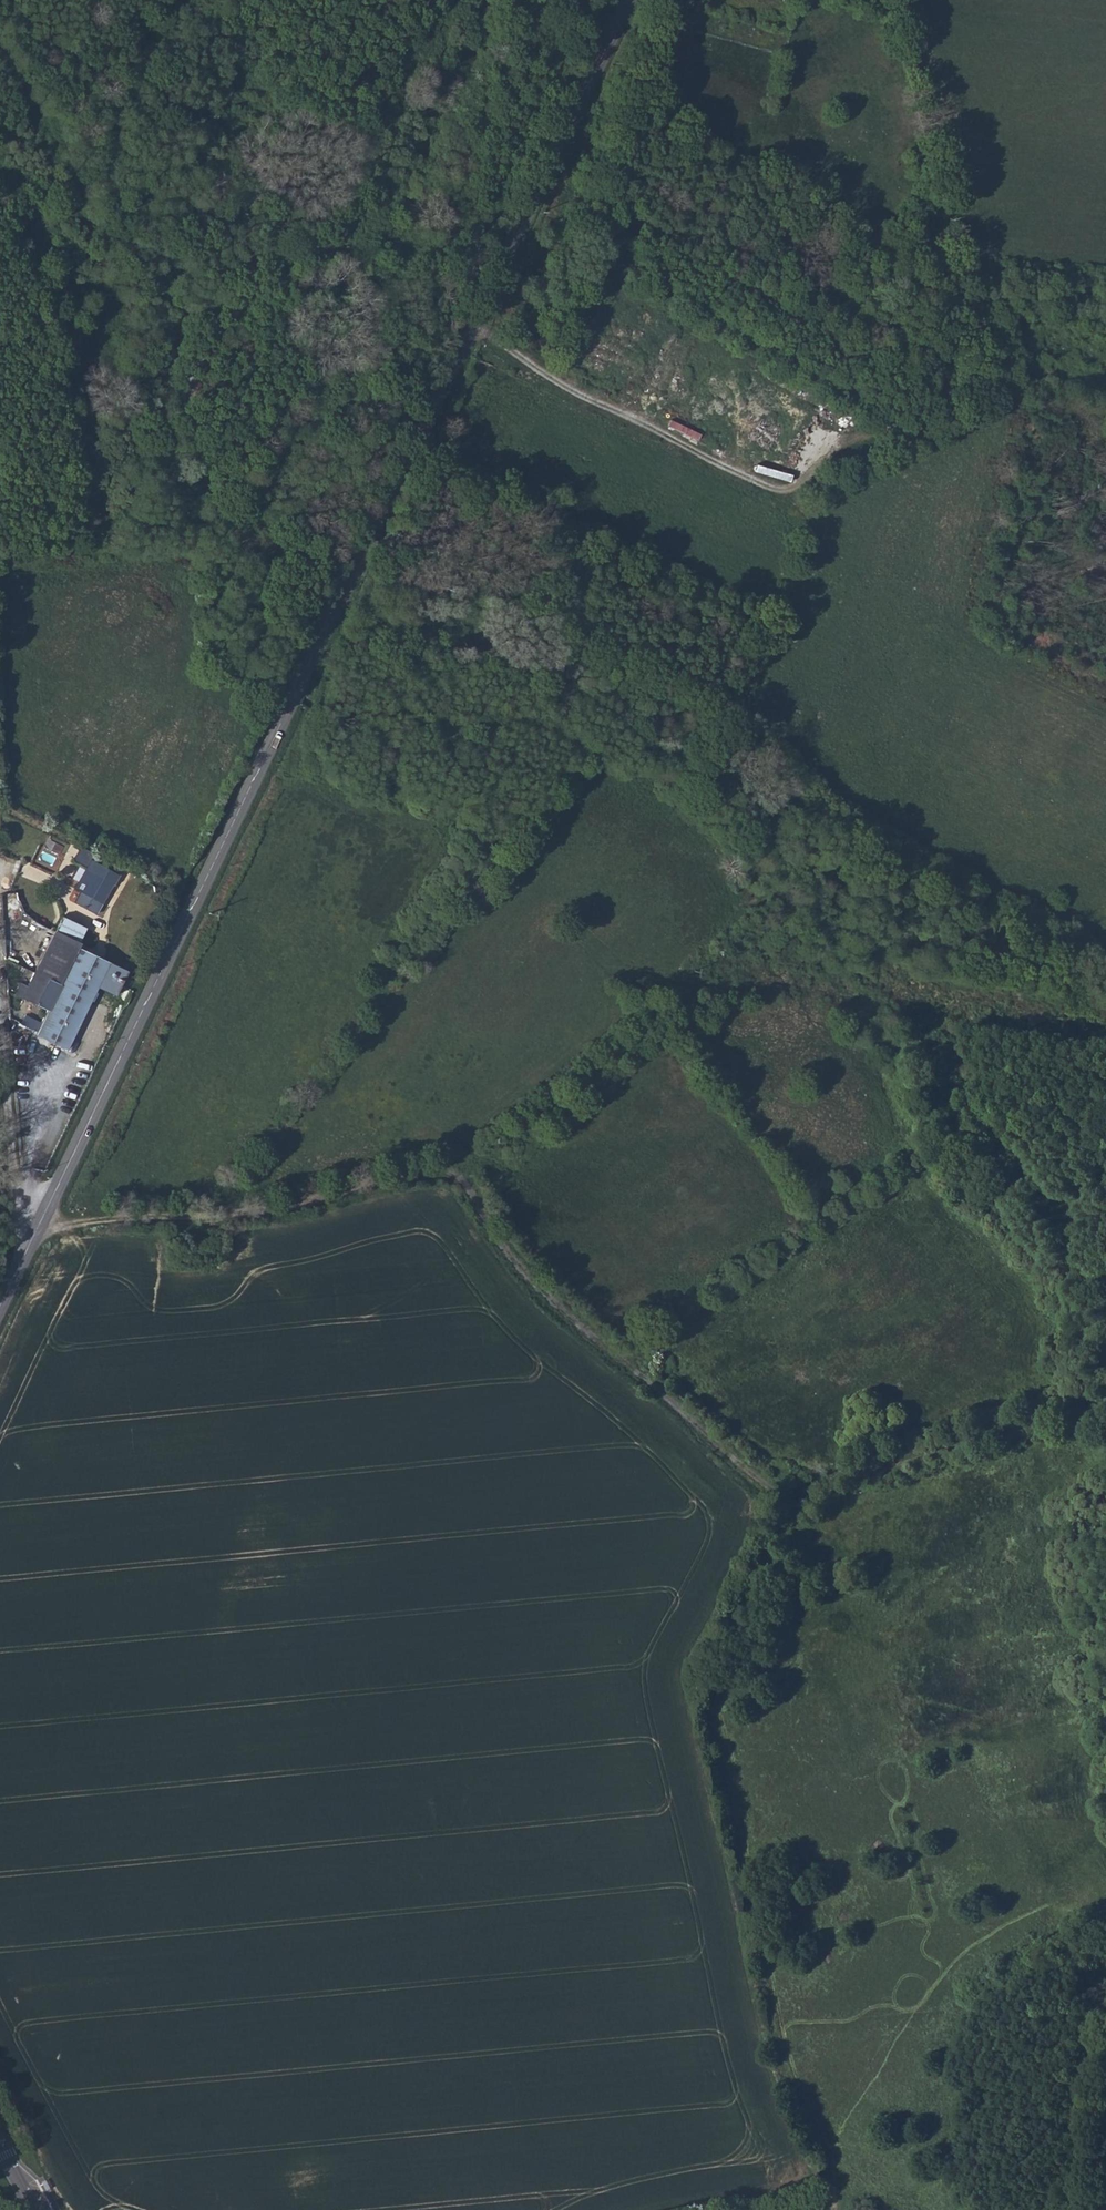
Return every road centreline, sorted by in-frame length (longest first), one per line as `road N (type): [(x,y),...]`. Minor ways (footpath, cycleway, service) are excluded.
road 1 (tertiary): [(629,0),(0,1307)]
road 2 (track): [(41,1219),(236,1215),(427,1172),(450,1174),(489,1229),(590,1337),(791,1500),(1105,1397)]

